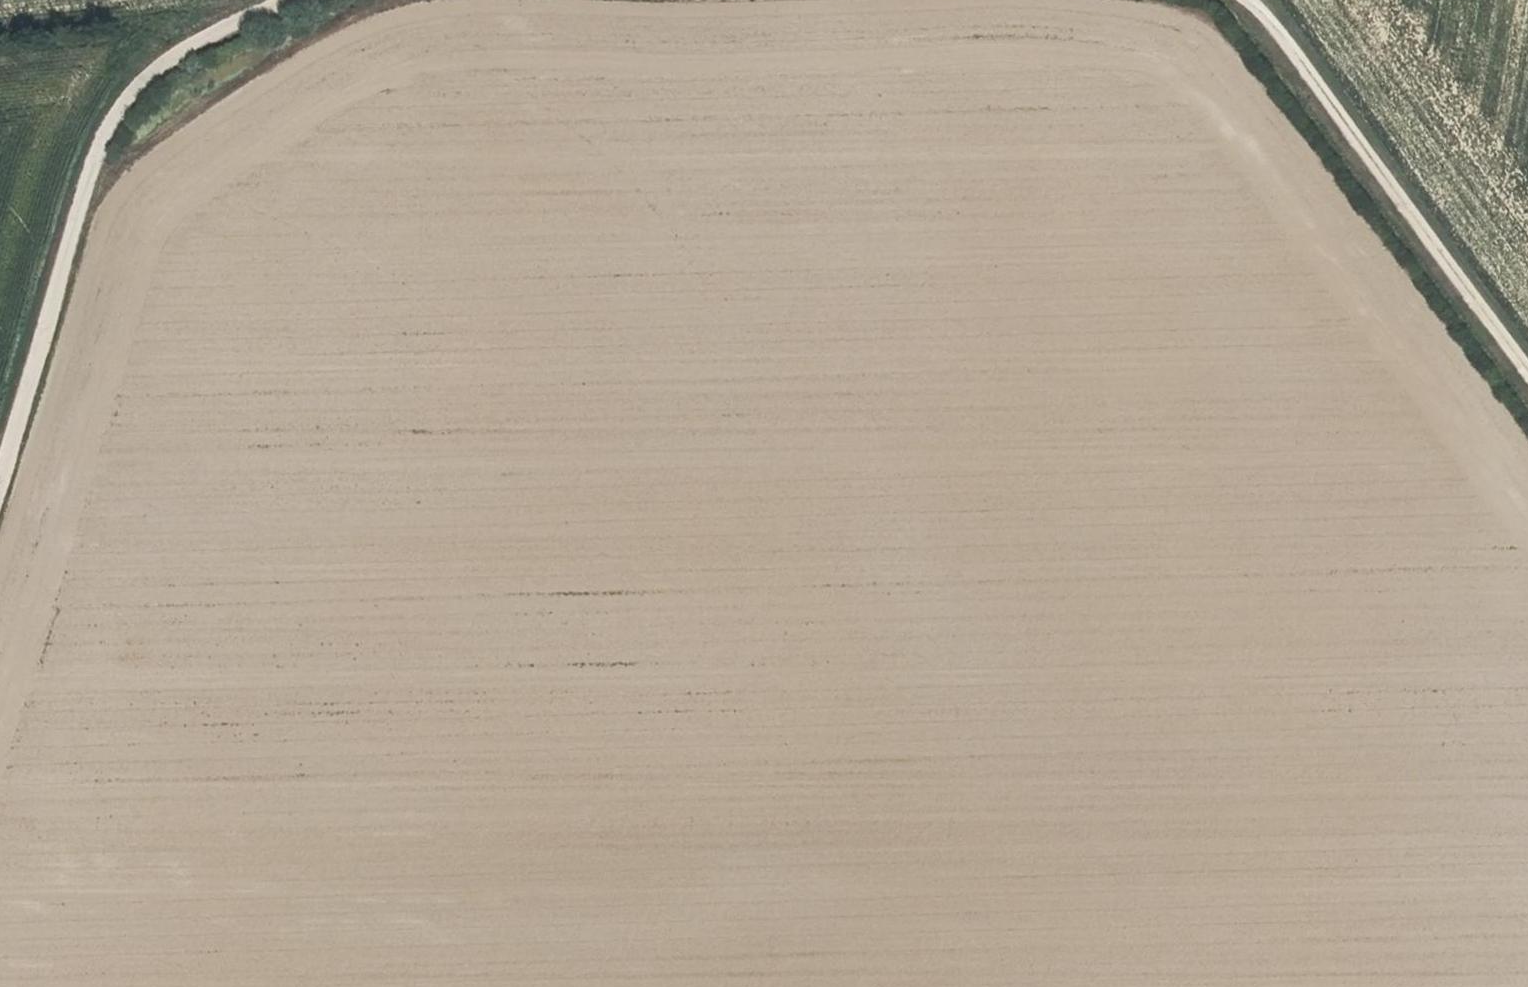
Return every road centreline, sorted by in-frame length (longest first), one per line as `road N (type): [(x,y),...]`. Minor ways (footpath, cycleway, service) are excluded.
road 1 (track): [(0,467),(50,289),(105,146),(158,74),(300,0)]
road 2 (track): [(1527,368),(1285,40),(1247,8),(1219,0)]

